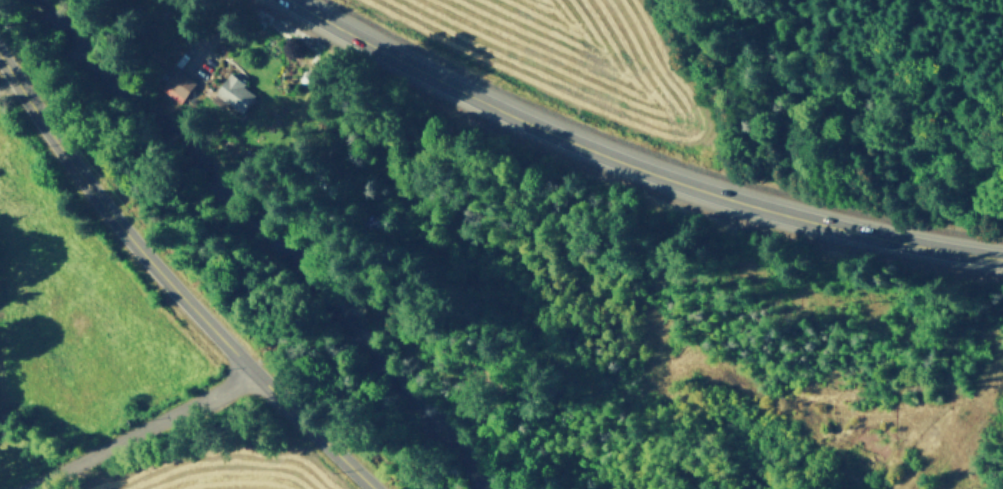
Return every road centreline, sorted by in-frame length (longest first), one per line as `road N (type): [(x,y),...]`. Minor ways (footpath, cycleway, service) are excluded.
road 1 (primary): [(1002,256),(860,231),(669,177),(529,121),(293,0)]
road 2 (secondary): [(376,488),(148,256),(69,159),(0,55)]
road 3 (track): [(669,177),(659,255),(672,273),(939,340),(1002,380)]
road 4 (track): [(659,255),(673,338),(714,370),(780,396),(931,409),(1002,380)]
road 5 (residential): [(24,488),(256,372)]

